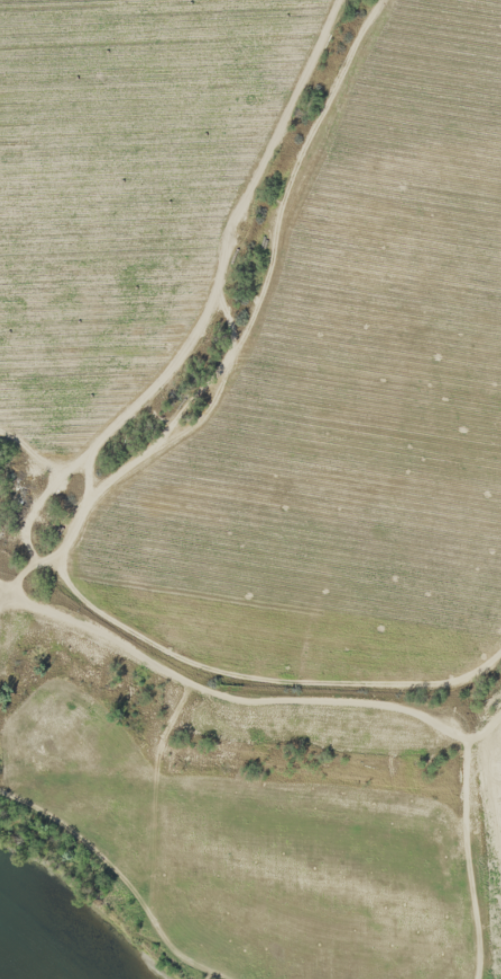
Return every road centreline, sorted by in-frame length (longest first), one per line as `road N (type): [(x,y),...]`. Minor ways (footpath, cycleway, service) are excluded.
road 1 (track): [(500,672),(375,711),(157,664),(0,568)]

